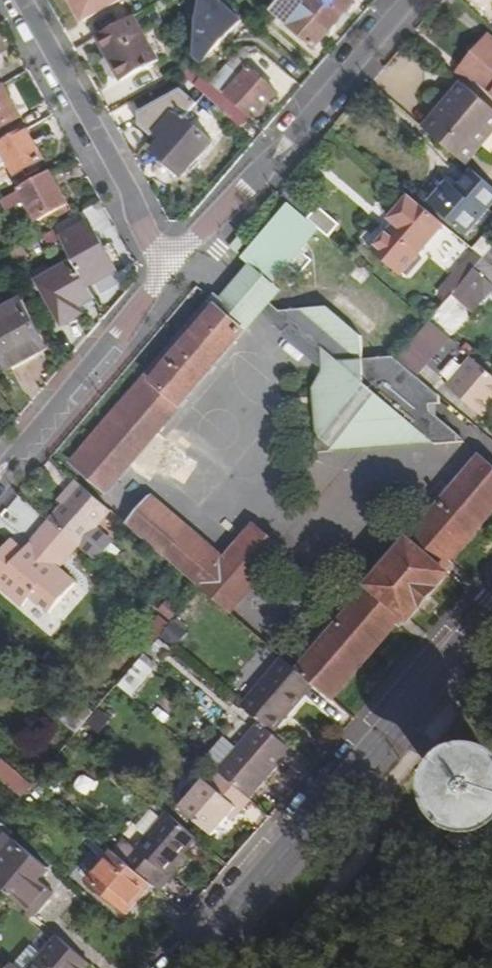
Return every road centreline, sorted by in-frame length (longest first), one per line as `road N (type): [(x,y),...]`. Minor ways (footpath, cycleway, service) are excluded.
road 1 (secondary): [(491,610),(187,967)]
road 2 (residential): [(170,265),(405,0)]
road 3 (residential): [(170,265),(21,0)]
road 4 (residential): [(0,471),(170,265)]

